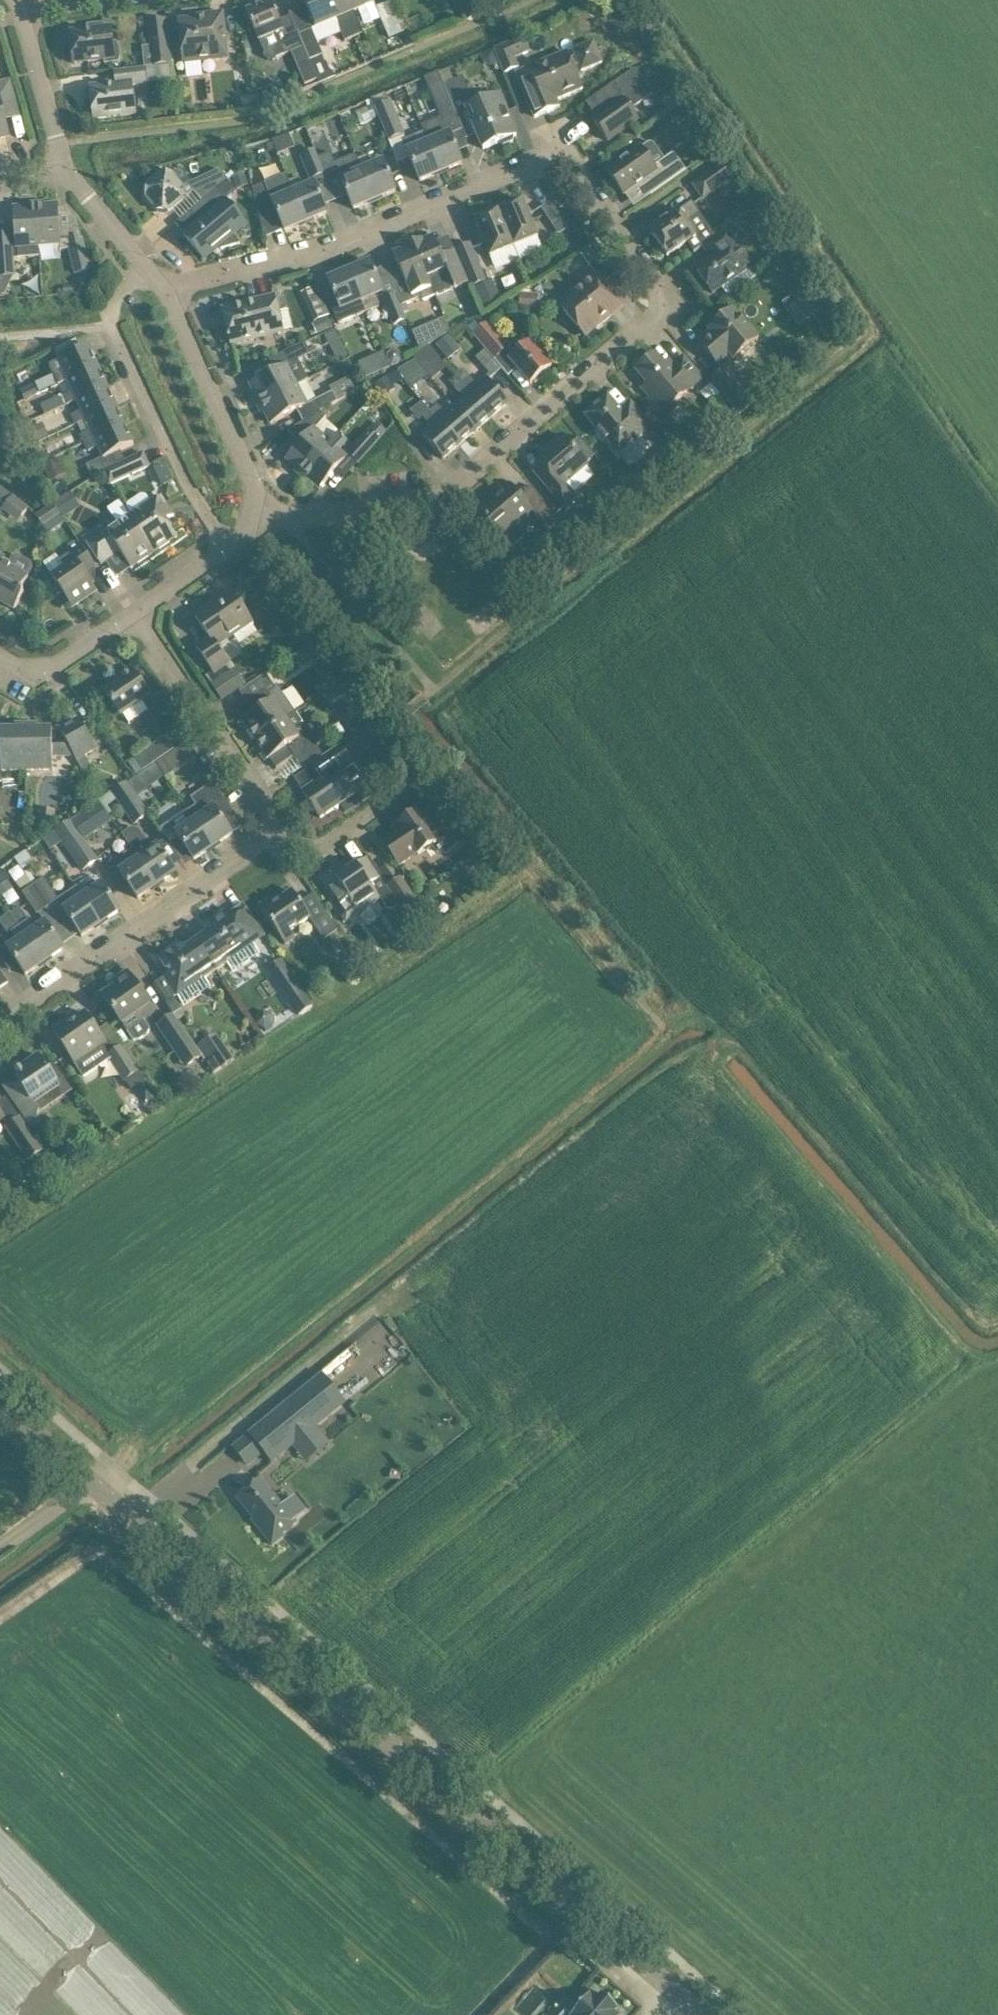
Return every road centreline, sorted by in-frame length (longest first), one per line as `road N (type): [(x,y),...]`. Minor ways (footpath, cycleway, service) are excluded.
road 1 (residential): [(271,523),(432,500),(464,485),(660,316),(662,284),(561,158),(341,246),(165,293)]
road 2 (tertiary): [(701,2014),(0,1403)]
road 3 (residential): [(0,1017),(283,828),(132,615)]
road 4 (residential): [(150,274),(121,301),(112,330),(226,552)]
road 5 (residential): [(271,523),(165,293)]
road 6 (residential): [(67,177),(24,17)]
road 7 (residential): [(0,662),(37,673),(132,615)]
road 8 (residential): [(150,274),(67,177)]
road 9 (residential): [(24,17),(143,0)]

